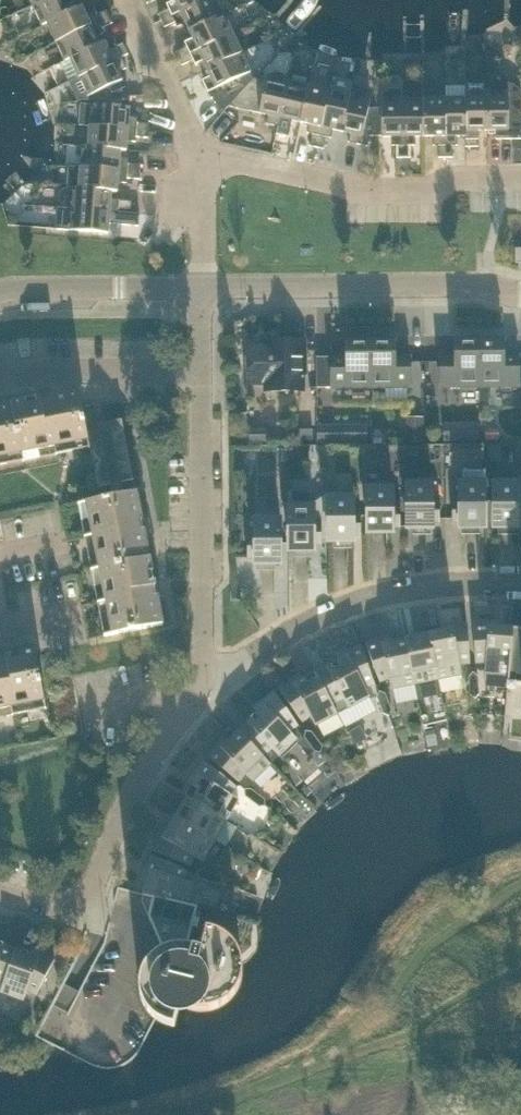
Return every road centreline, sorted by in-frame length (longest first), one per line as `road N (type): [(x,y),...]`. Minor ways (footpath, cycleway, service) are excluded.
road 1 (residential): [(200,681),(200,291)]
road 2 (residential): [(200,681),(354,604),(453,585),(520,584)]
road 3 (residential): [(0,891),(49,905),(76,898),(98,880),(123,817),(200,681)]
road 4 (residential): [(520,294),(486,286),(200,291)]
road 5 (residential): [(520,178),(372,188),(202,159)]
road 6 (residential): [(200,291),(0,292)]
road 7 (residential): [(202,159),(126,0)]
road 8 (residential): [(200,291),(202,159)]

